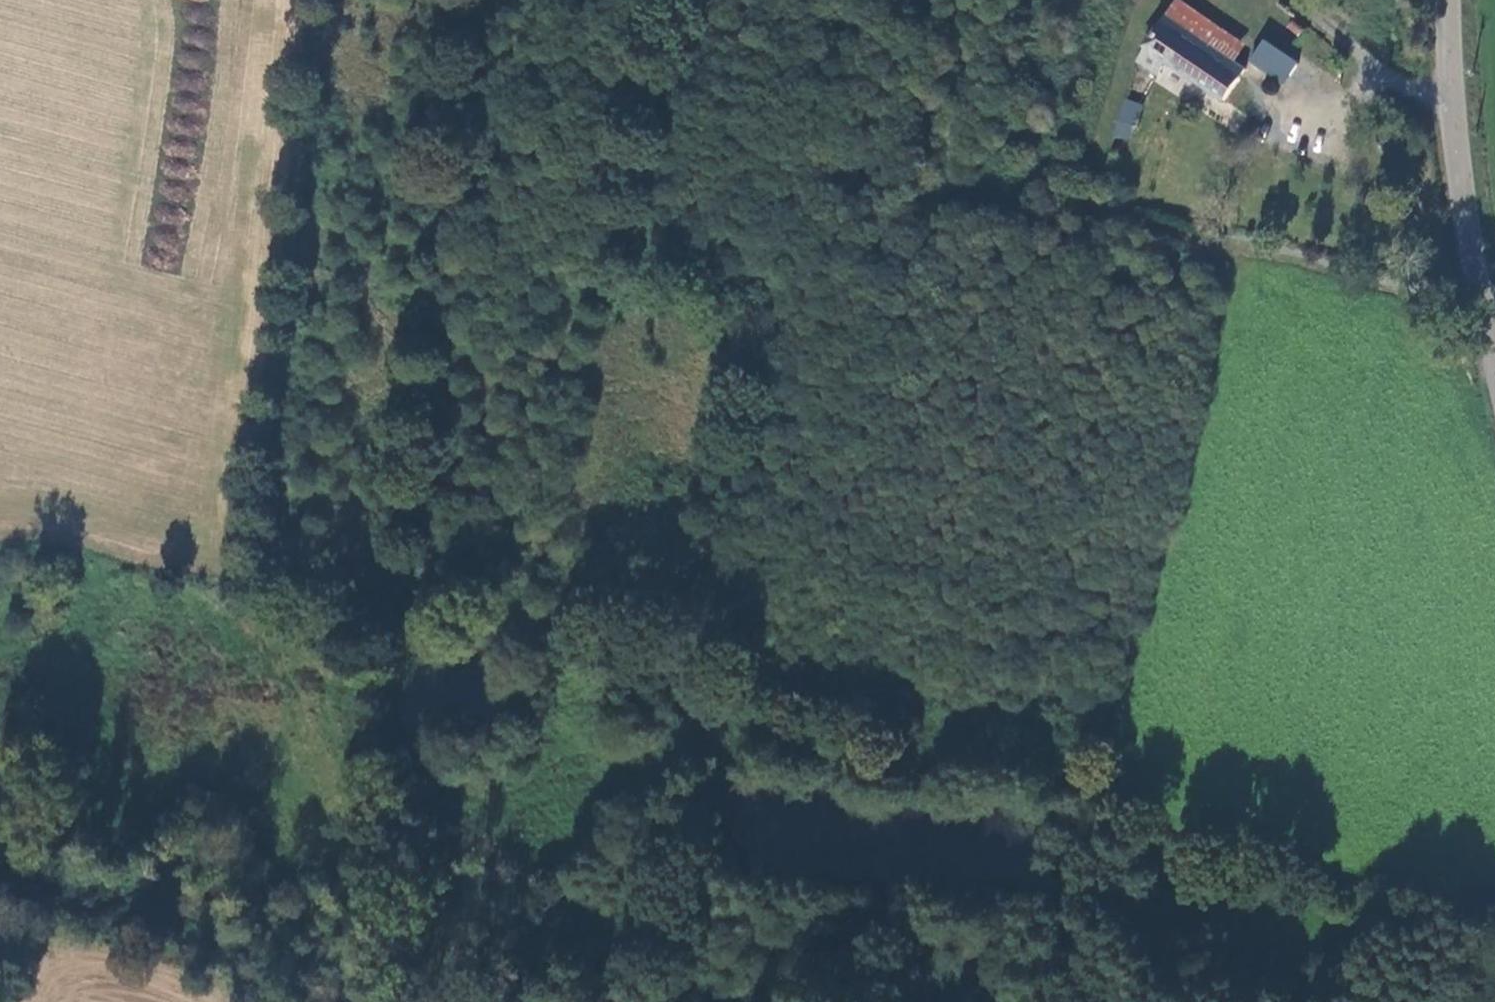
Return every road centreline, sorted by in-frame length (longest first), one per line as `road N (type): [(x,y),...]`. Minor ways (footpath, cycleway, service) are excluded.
road 1 (tertiary): [(1494,363),(1470,262),(1449,102),(1447,0)]
road 2 (track): [(1449,102),(1294,0)]

